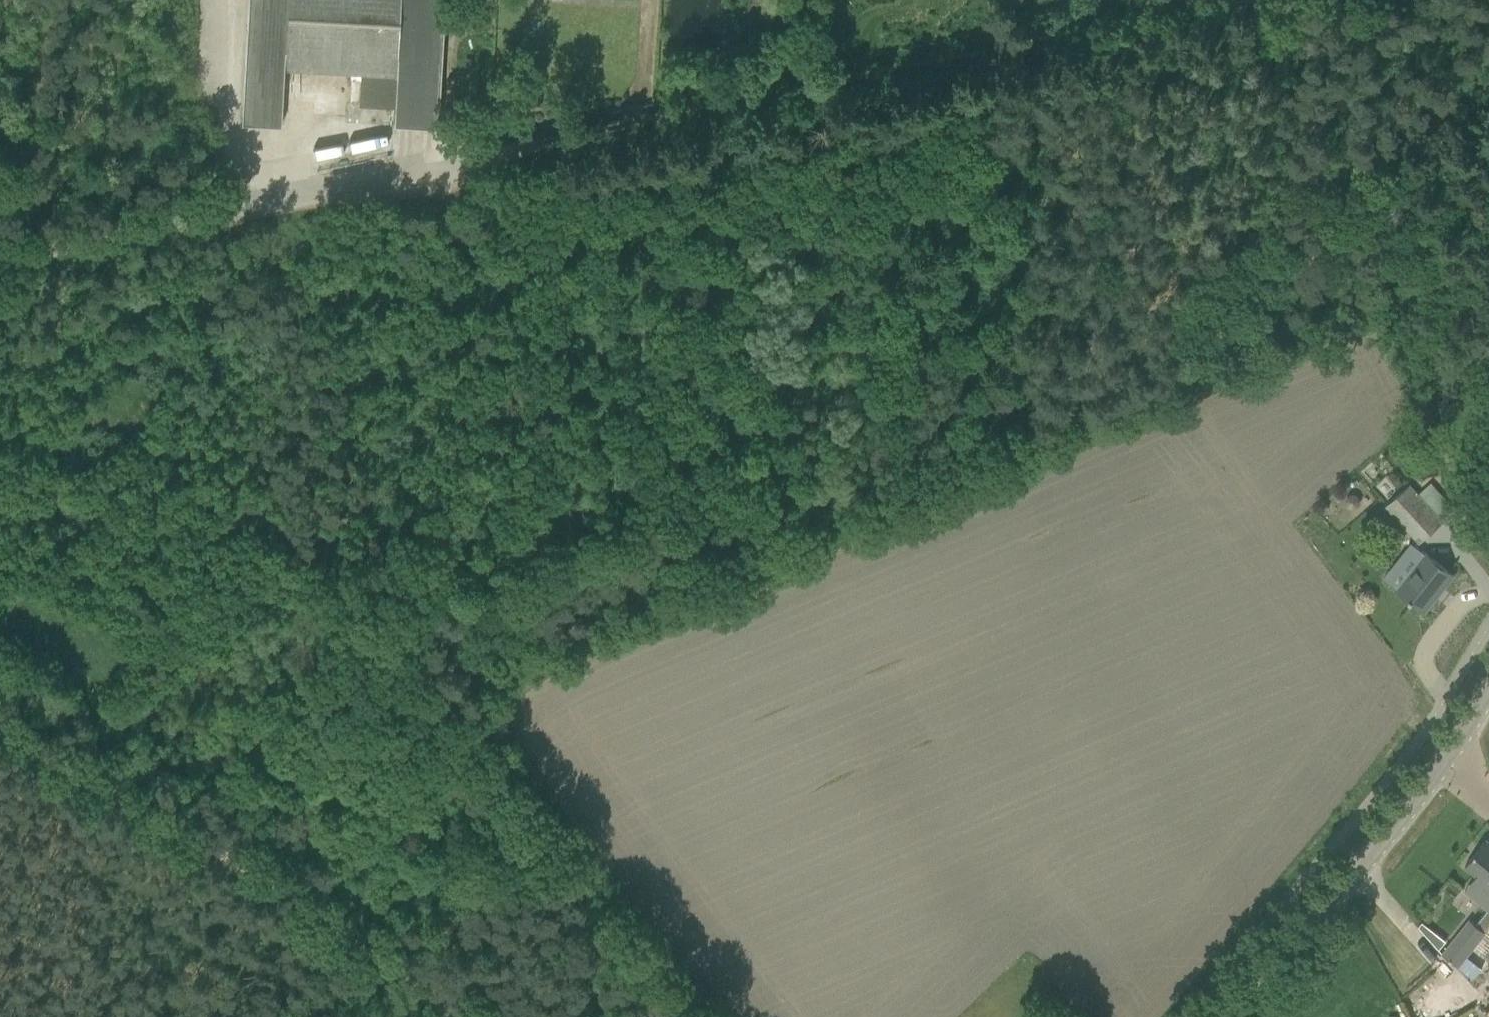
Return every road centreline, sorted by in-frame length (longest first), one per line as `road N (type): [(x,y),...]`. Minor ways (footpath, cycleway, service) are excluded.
road 1 (track): [(0,725),(207,837),(445,1016)]
road 2 (unclassified): [(0,288),(431,190)]
road 3 (tertiary): [(1239,1016),(1409,816),(1488,693)]

